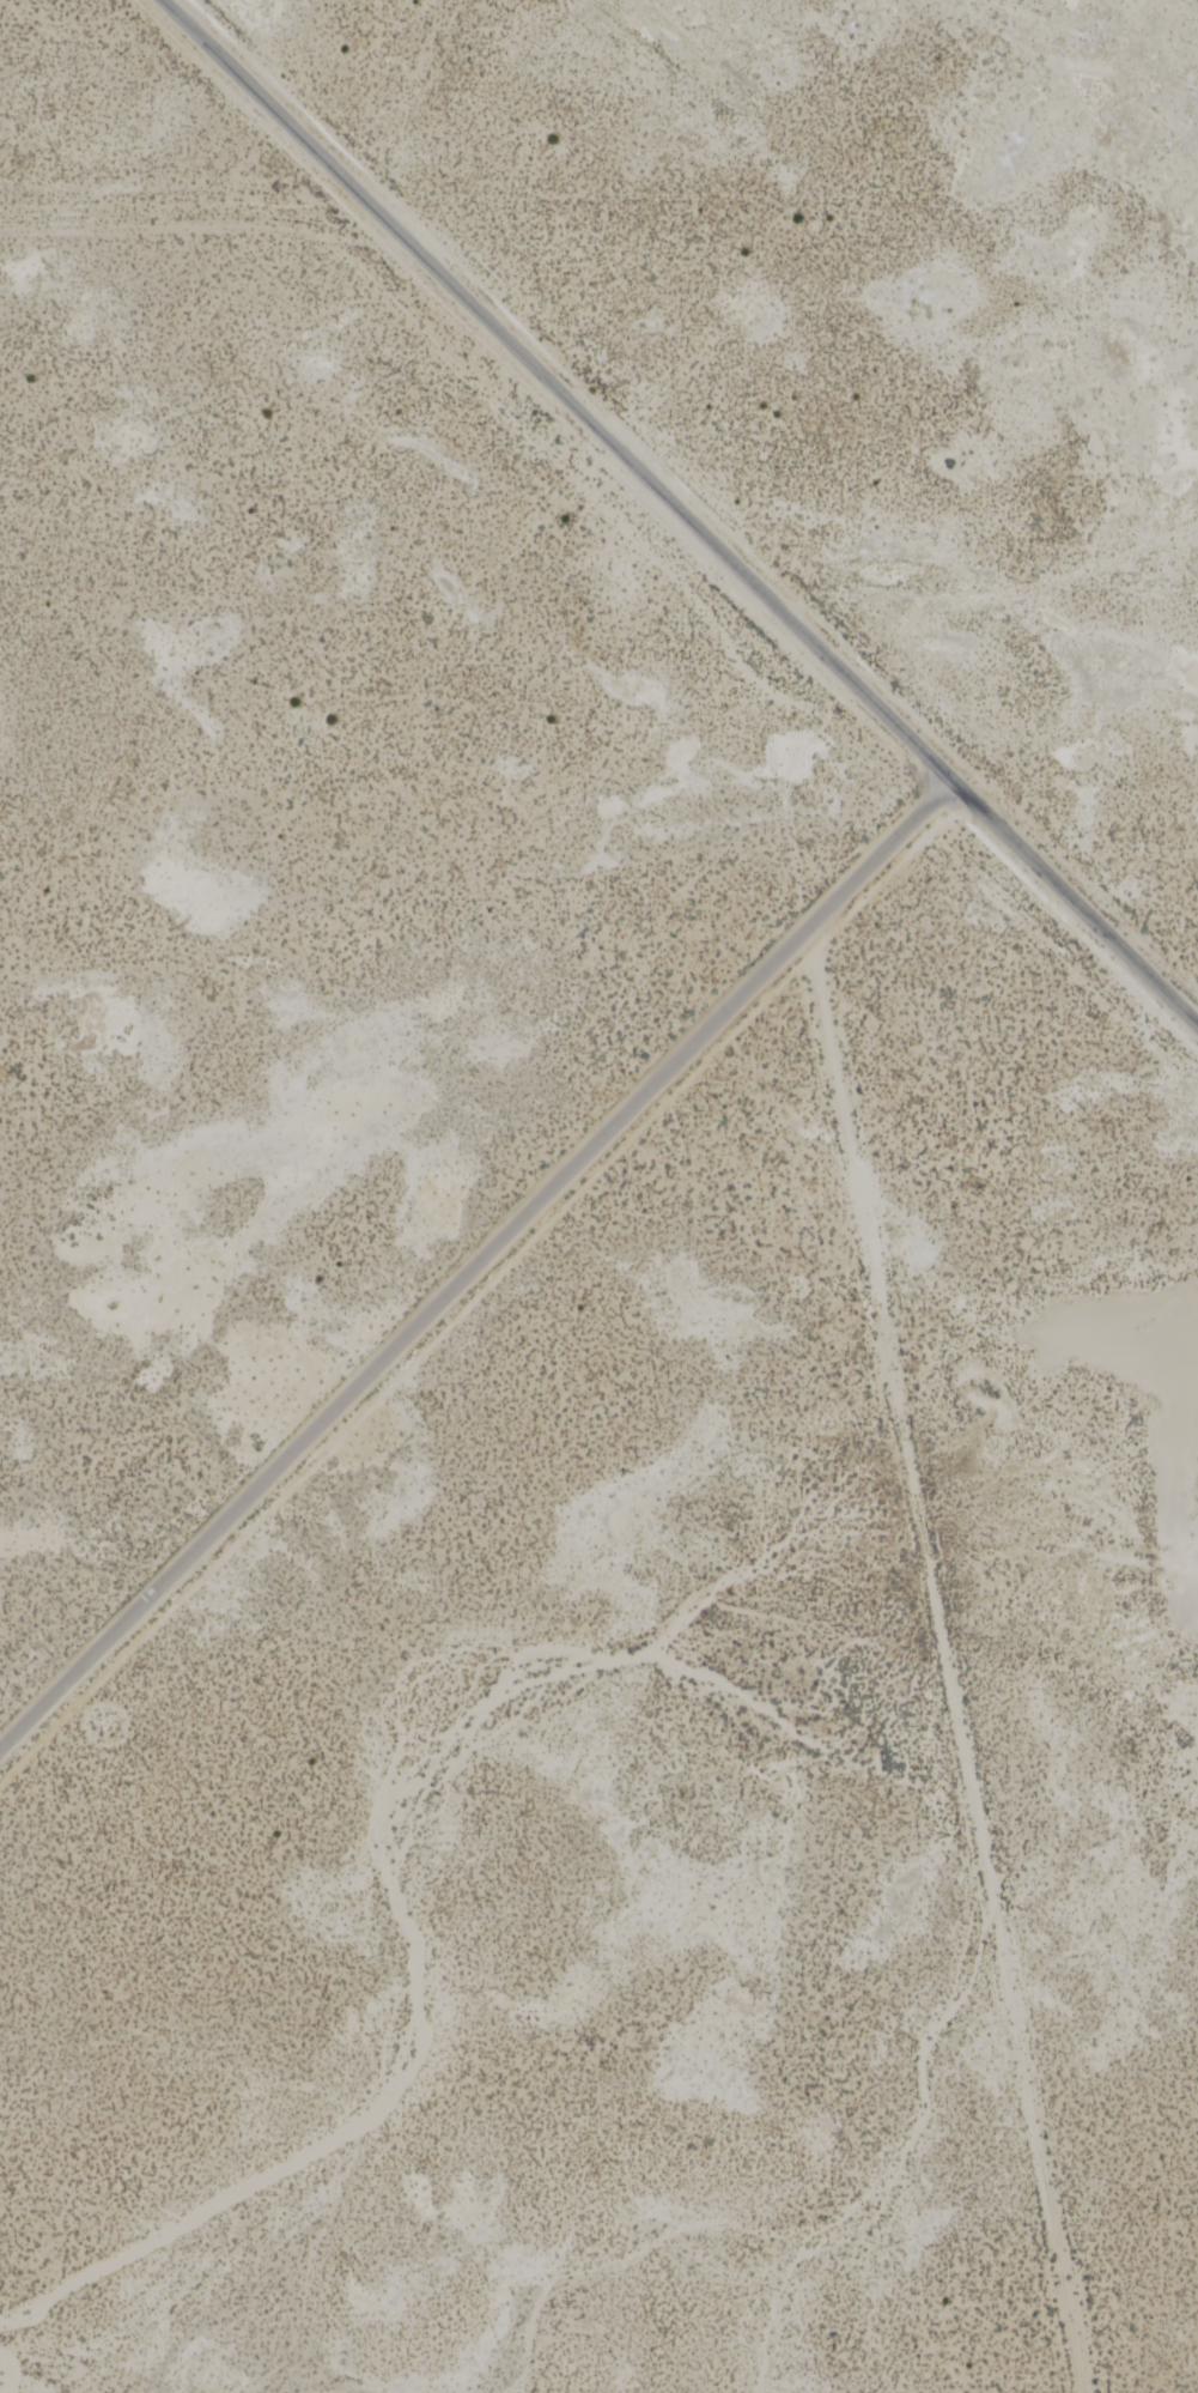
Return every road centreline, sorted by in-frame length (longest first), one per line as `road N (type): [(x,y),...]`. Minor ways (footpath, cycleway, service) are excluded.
road 1 (track): [(161,0),(1197,1027)]

